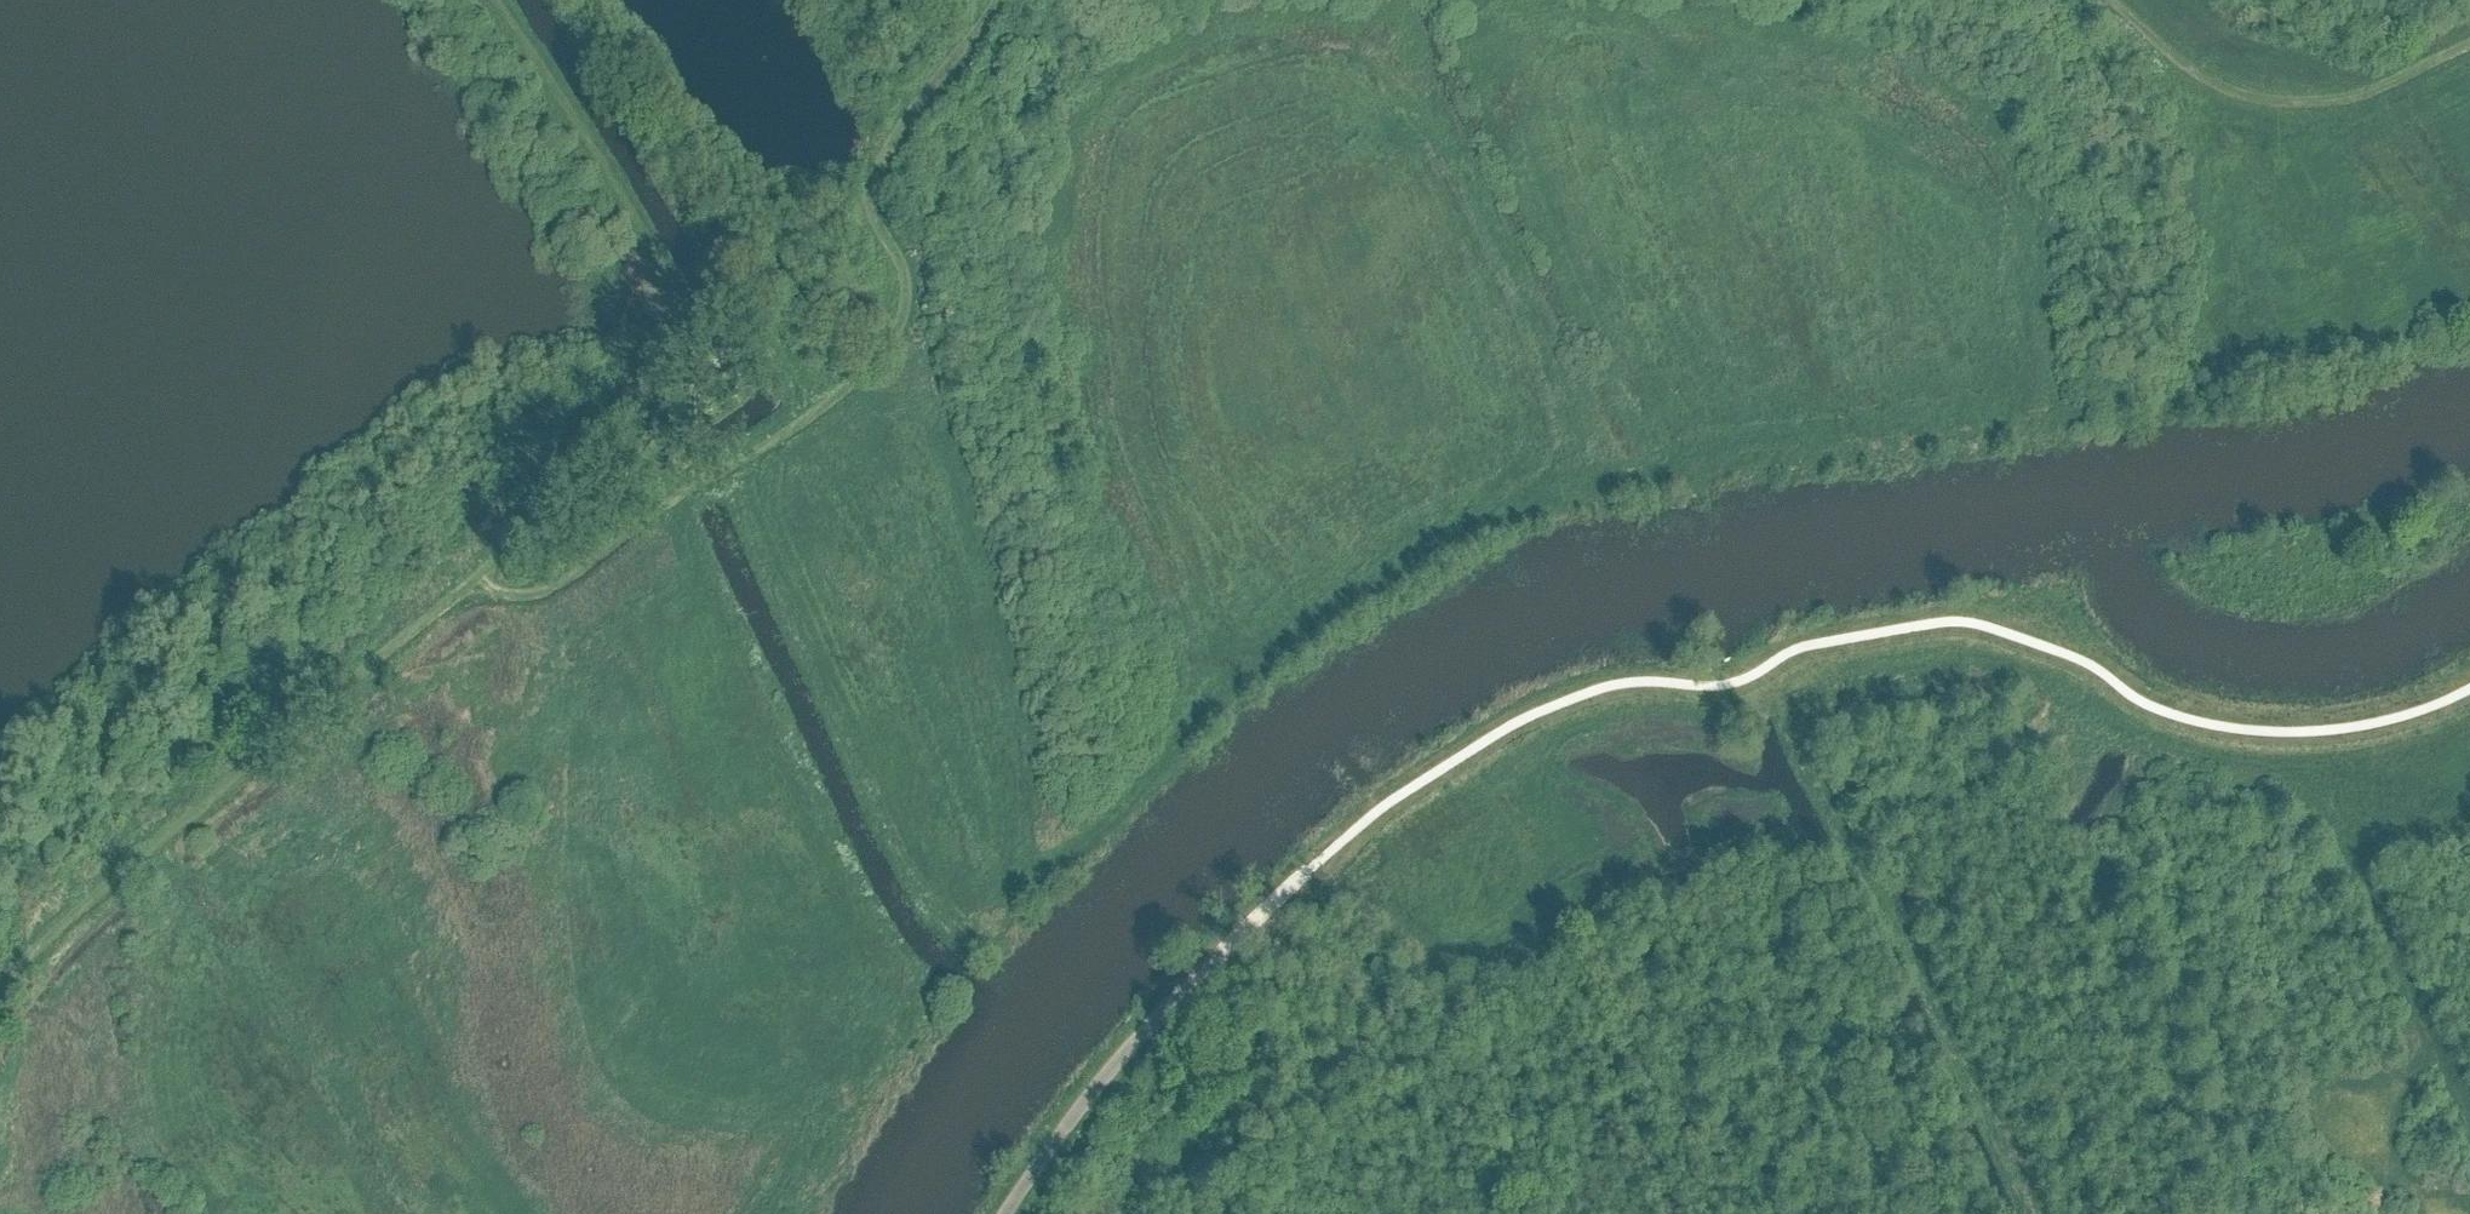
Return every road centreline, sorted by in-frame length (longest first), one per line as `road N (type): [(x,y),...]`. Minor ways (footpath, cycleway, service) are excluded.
road 1 (unclassified): [(1012,1213),(1139,1035),(1306,873)]

